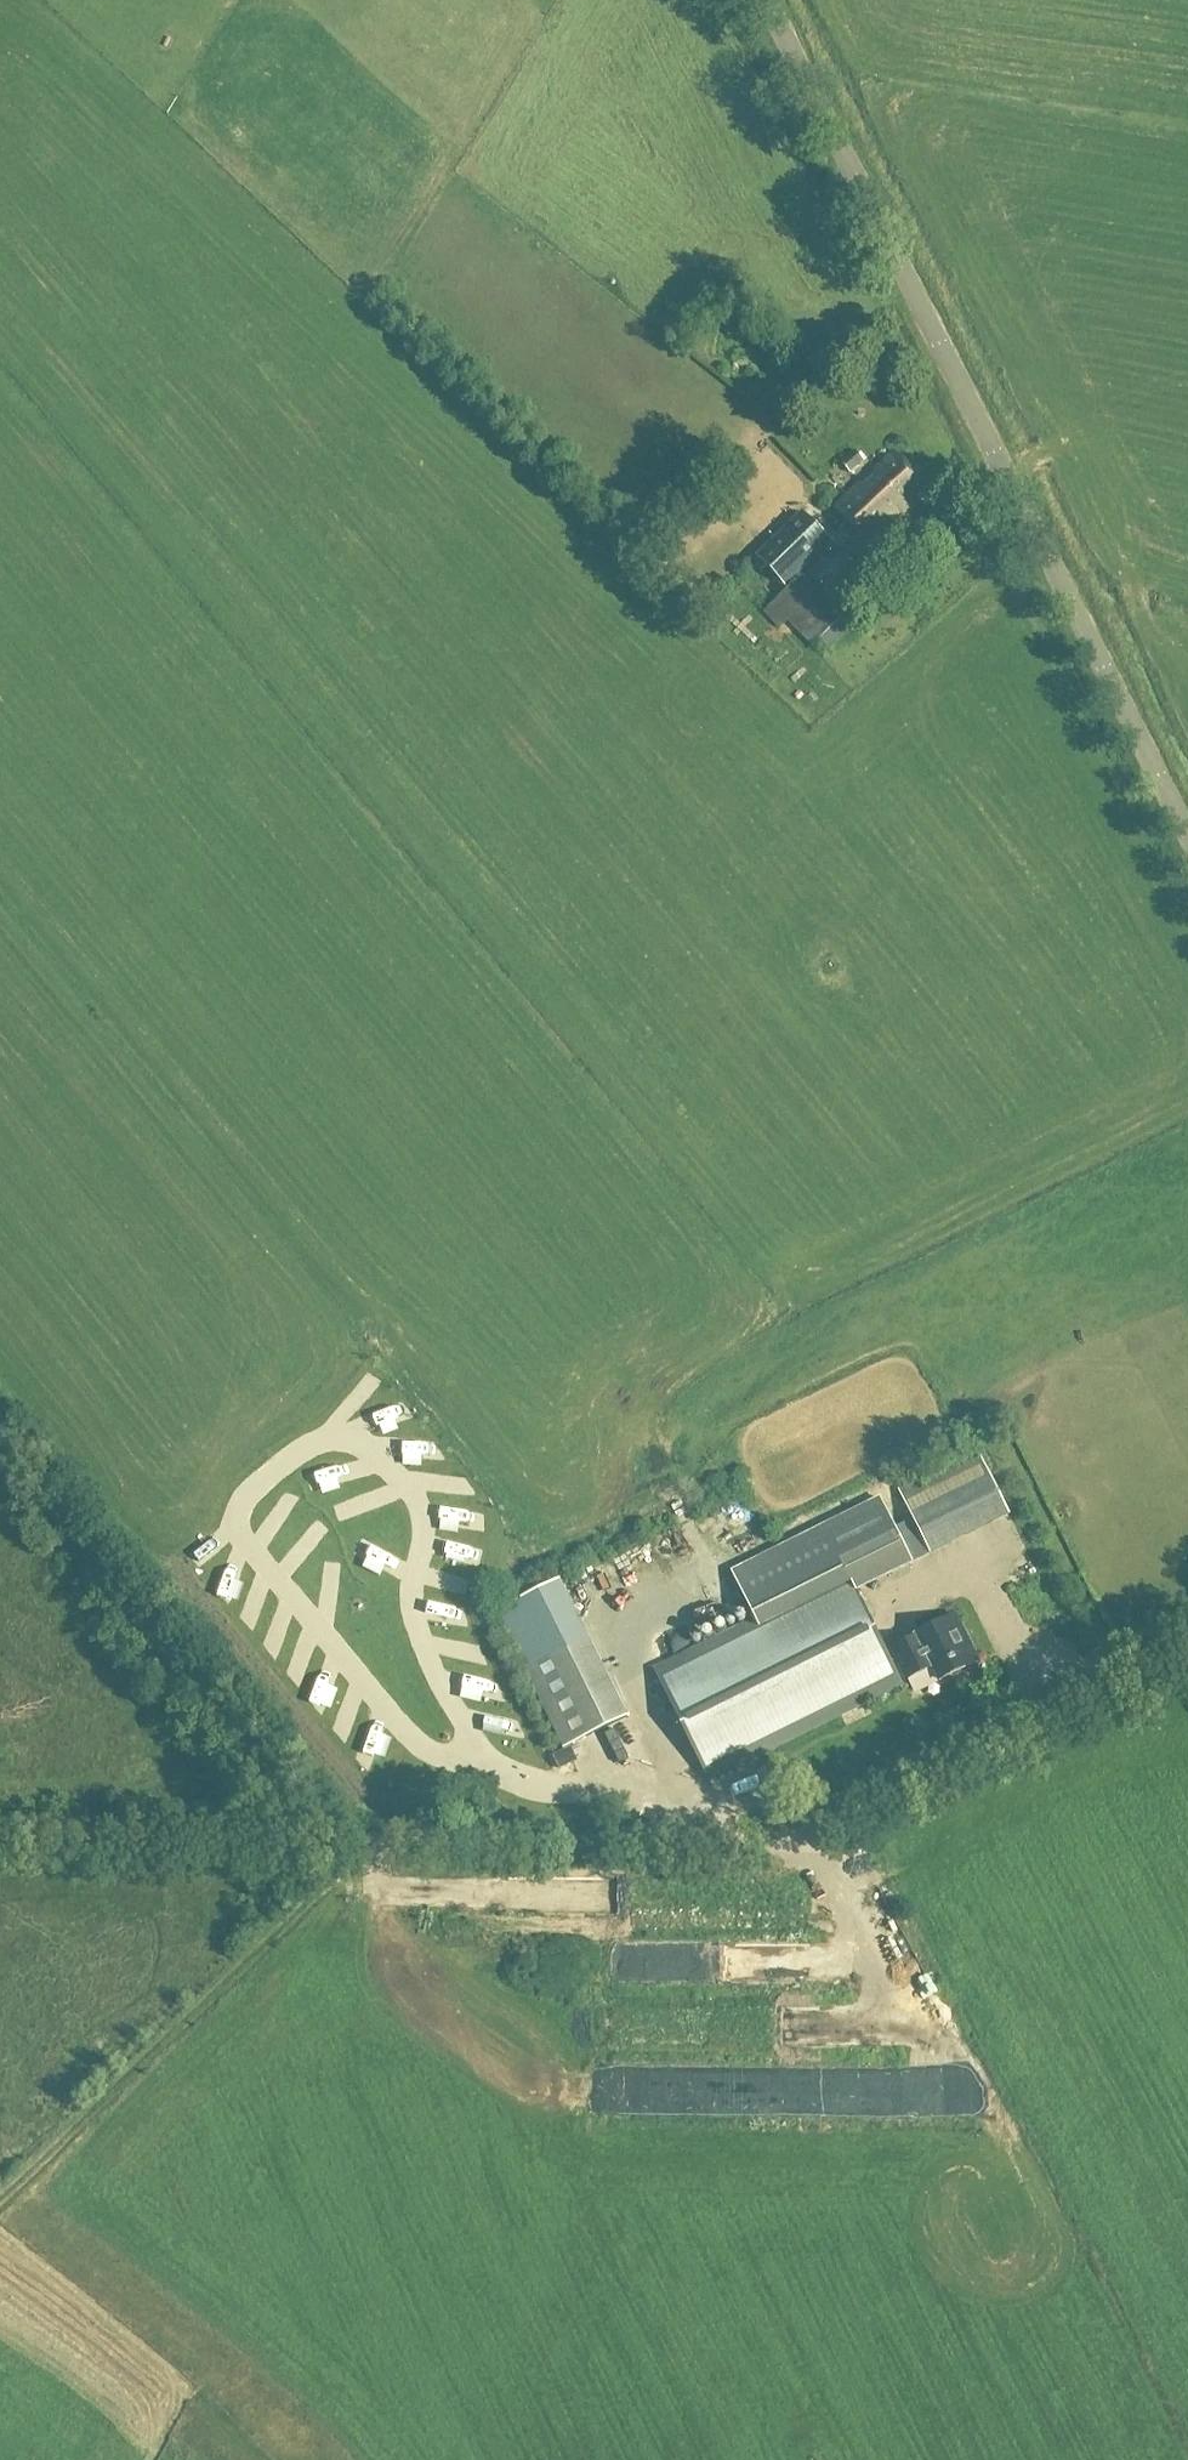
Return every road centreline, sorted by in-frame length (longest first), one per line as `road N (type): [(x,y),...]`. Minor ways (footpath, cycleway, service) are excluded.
road 1 (unclassified): [(0,1830),(740,1845),(850,1816),(1187,1647)]
road 2 (unclassified): [(1187,832),(766,0)]

